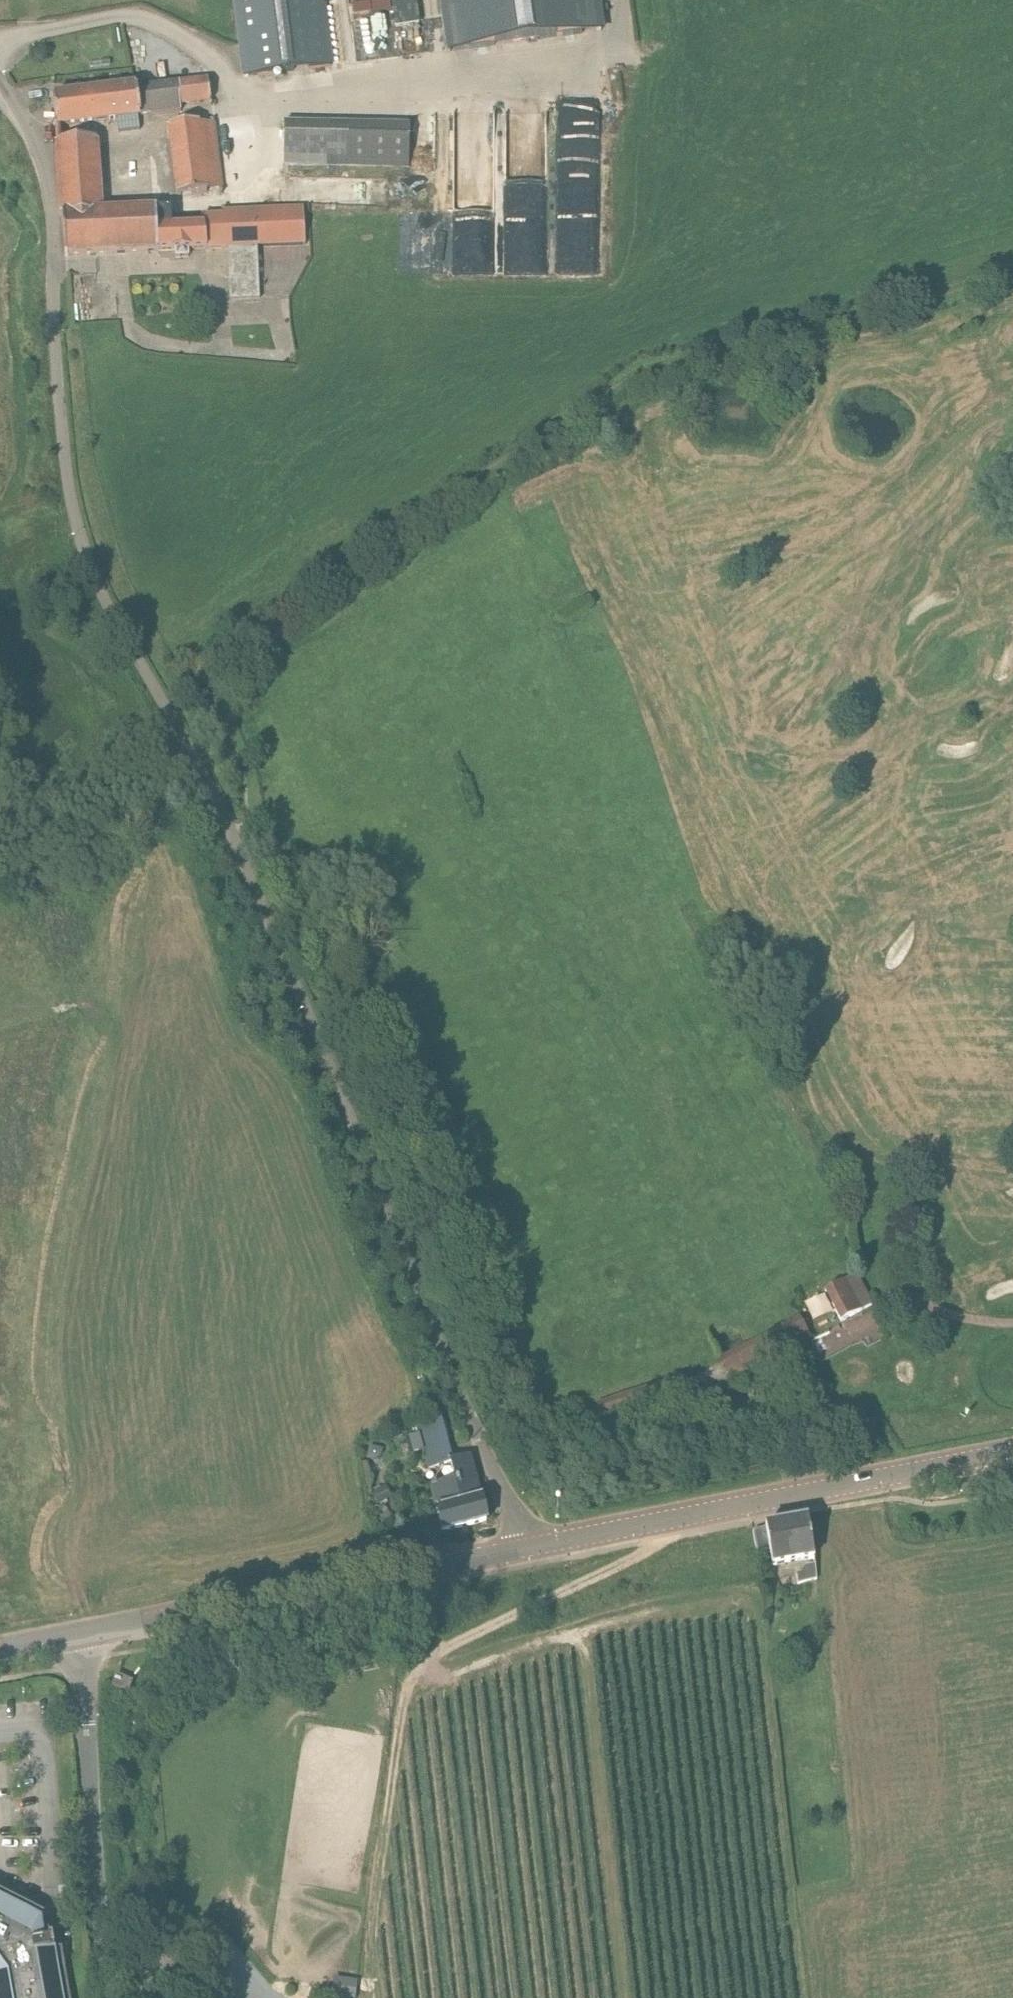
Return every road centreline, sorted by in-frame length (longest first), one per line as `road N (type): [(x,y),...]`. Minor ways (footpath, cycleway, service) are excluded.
road 1 (unclassified): [(532,1545),(478,1435),(231,834),(88,561),(64,445),(49,177),(37,138),(0,81)]
road 2 (tertiary): [(1012,1452),(532,1545)]
road 3 (tertiary): [(80,1634),(532,1545)]
road 4 (unclassified): [(112,1997),(96,1886),(80,1634)]
road 5 (track): [(669,1519),(658,1548),(434,1654),(420,1678)]

